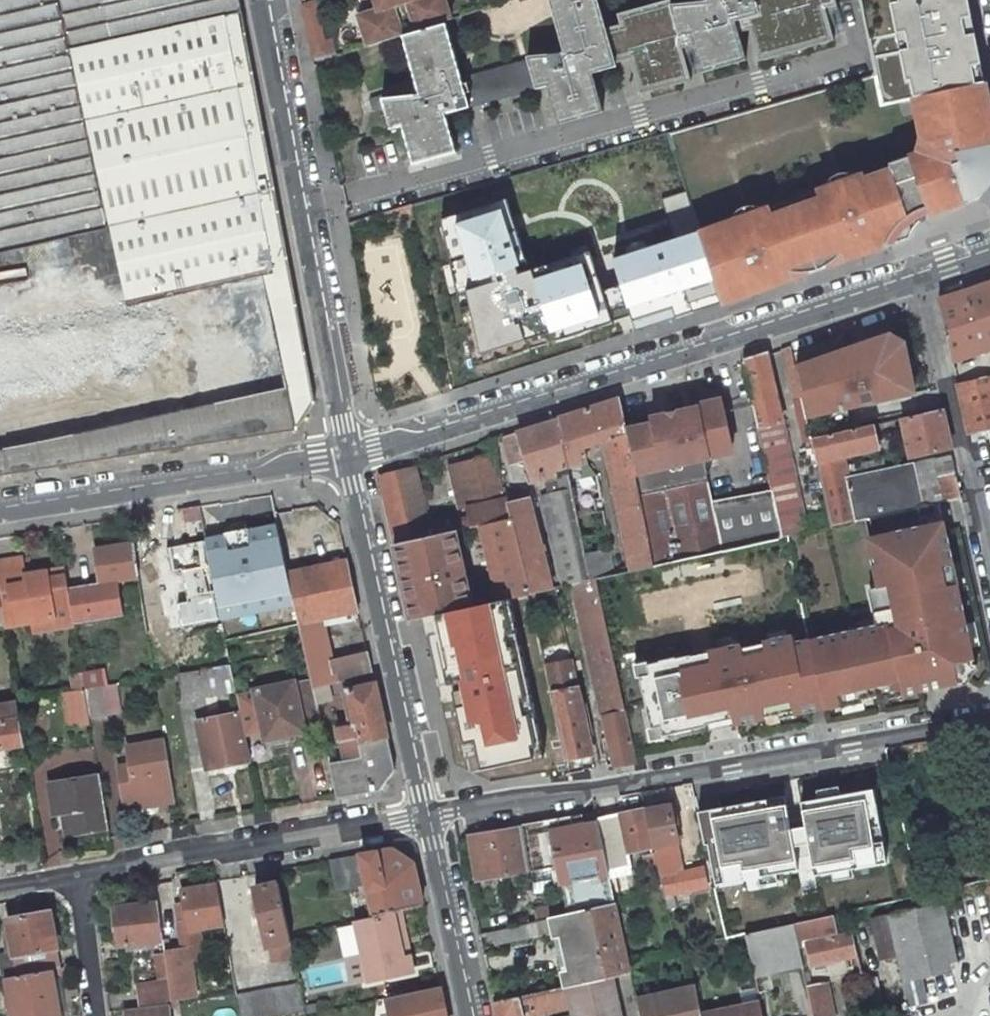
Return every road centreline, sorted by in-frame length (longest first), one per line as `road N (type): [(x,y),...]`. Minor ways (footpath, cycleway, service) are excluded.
road 1 (residential): [(346,453),(923,276)]
road 2 (residential): [(989,718),(426,816)]
road 3 (residential): [(266,0),(346,453)]
road 4 (residential): [(346,453),(426,816)]
road 5 (residential): [(426,816),(76,877)]
road 6 (residential): [(0,511),(346,453)]
road 7 (residential): [(923,276),(989,560)]
road 8 (residential): [(426,816),(471,1015)]
road 9 (residential): [(76,877),(95,1015)]

